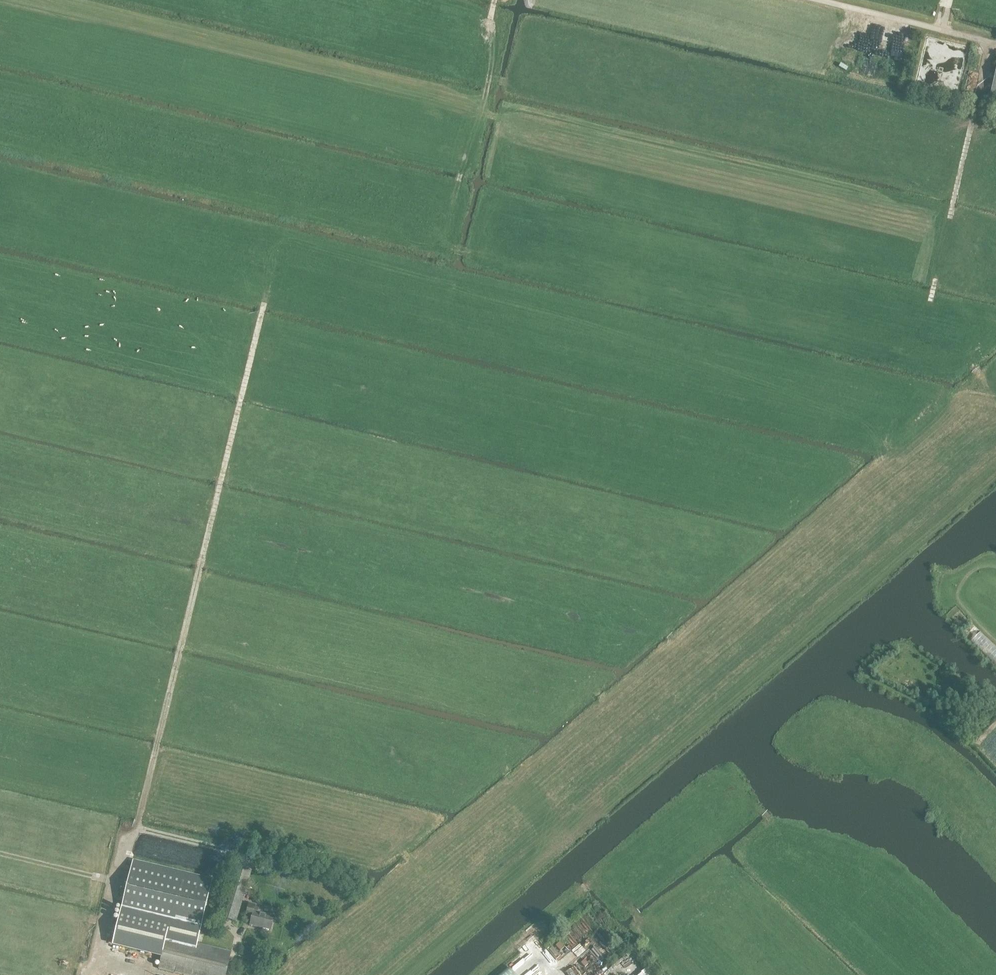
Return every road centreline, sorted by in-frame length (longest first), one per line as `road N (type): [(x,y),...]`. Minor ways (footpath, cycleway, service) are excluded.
road 1 (track): [(413,974),(995,470)]
road 2 (track): [(265,303),(138,827),(117,883),(0,855)]
road 3 (track): [(995,384),(972,366),(930,301),(992,42)]
road 4 (track): [(439,270),(489,86),(494,0)]
road 5 (track): [(439,270),(649,345)]
road 6 (track): [(265,303),(439,270)]
road 7 (track): [(160,974),(103,955),(117,883)]

